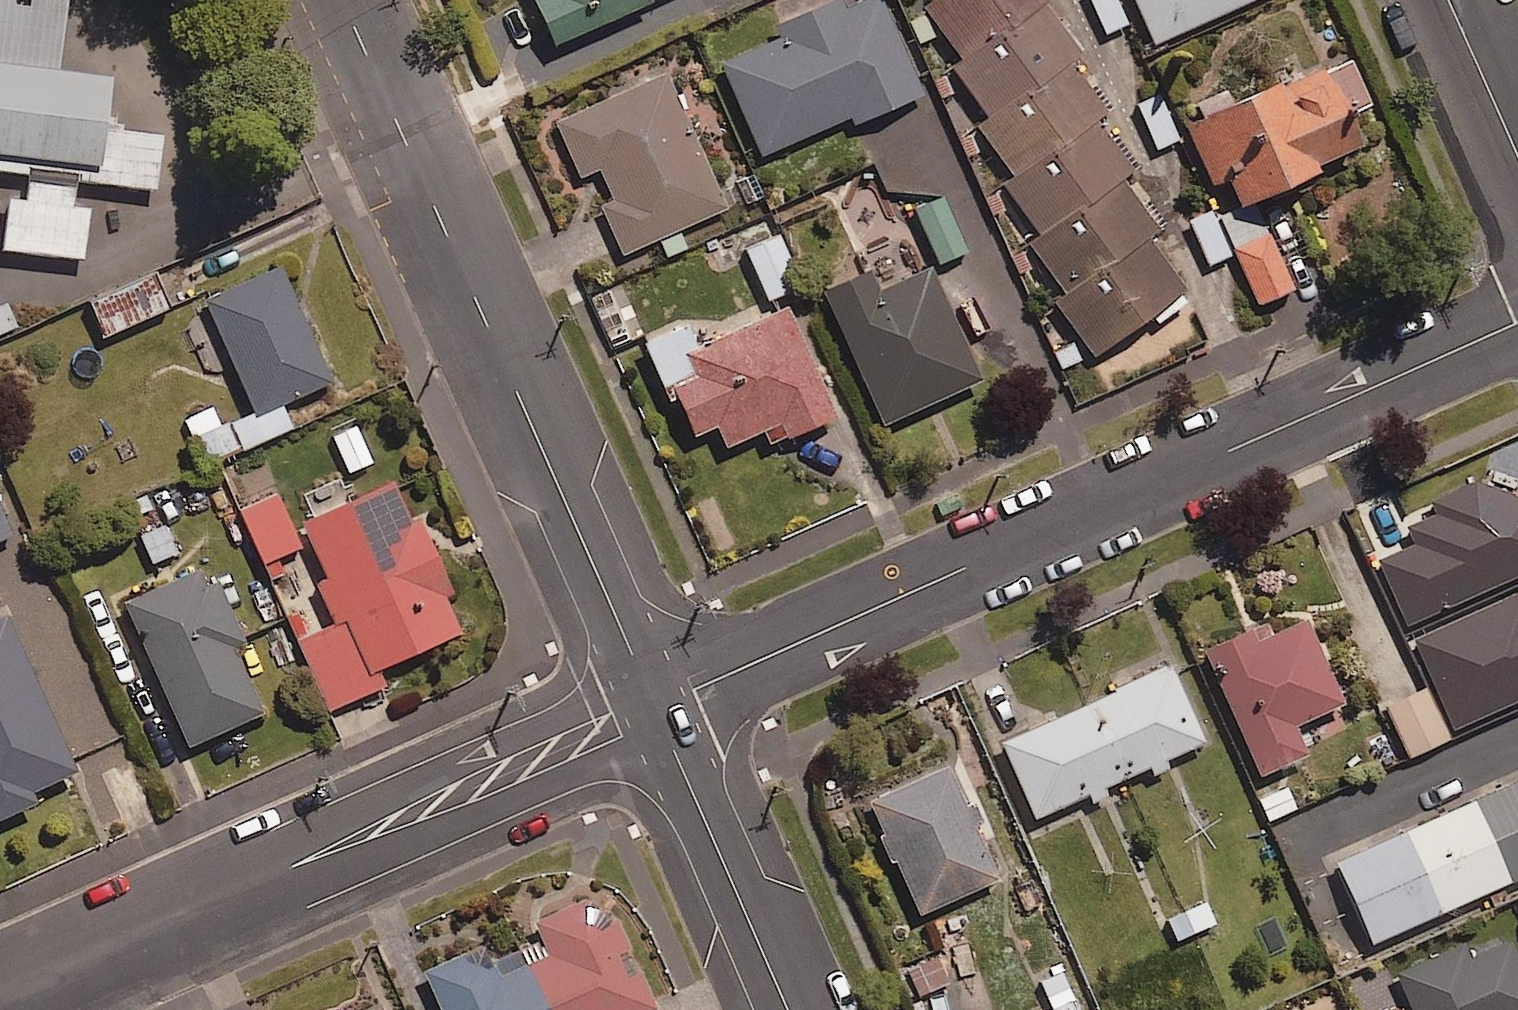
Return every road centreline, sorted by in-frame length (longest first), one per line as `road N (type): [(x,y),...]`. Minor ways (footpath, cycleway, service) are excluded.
road 1 (residential): [(655,705),(1517,324)]
road 2 (residential): [(655,705),(341,0)]
road 3 (residential): [(0,998),(655,705)]
road 4 (residential): [(787,1009),(655,705)]
road 5 (residential): [(1517,160),(1446,0)]

